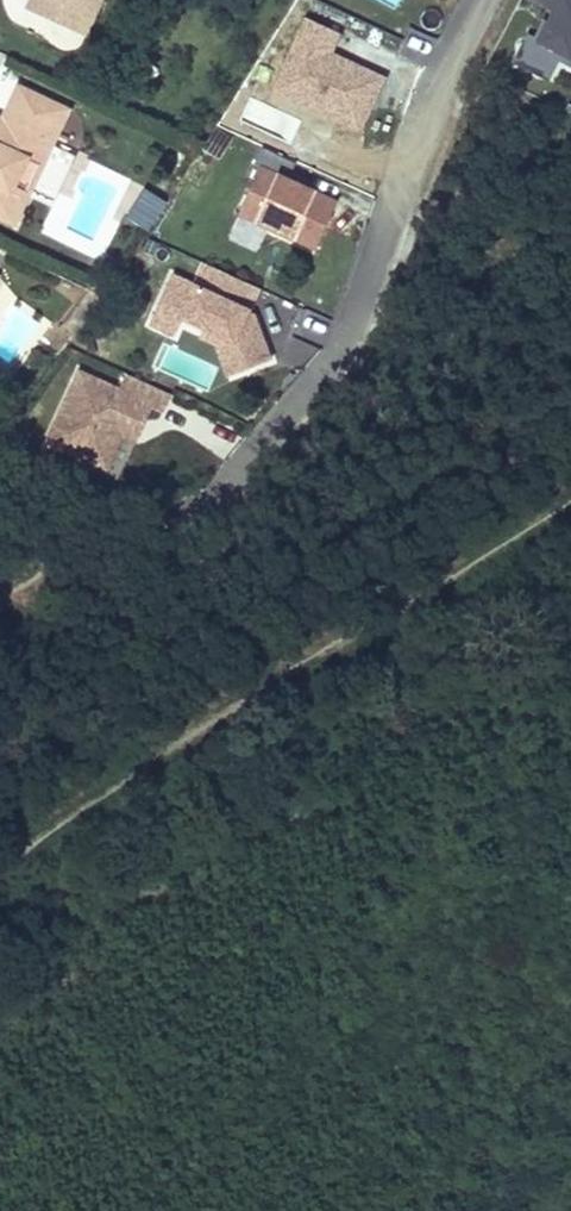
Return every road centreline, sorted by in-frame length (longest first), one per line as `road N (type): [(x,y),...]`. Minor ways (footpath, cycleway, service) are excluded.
road 1 (residential): [(481,0),(435,89),(340,357),(218,496)]

